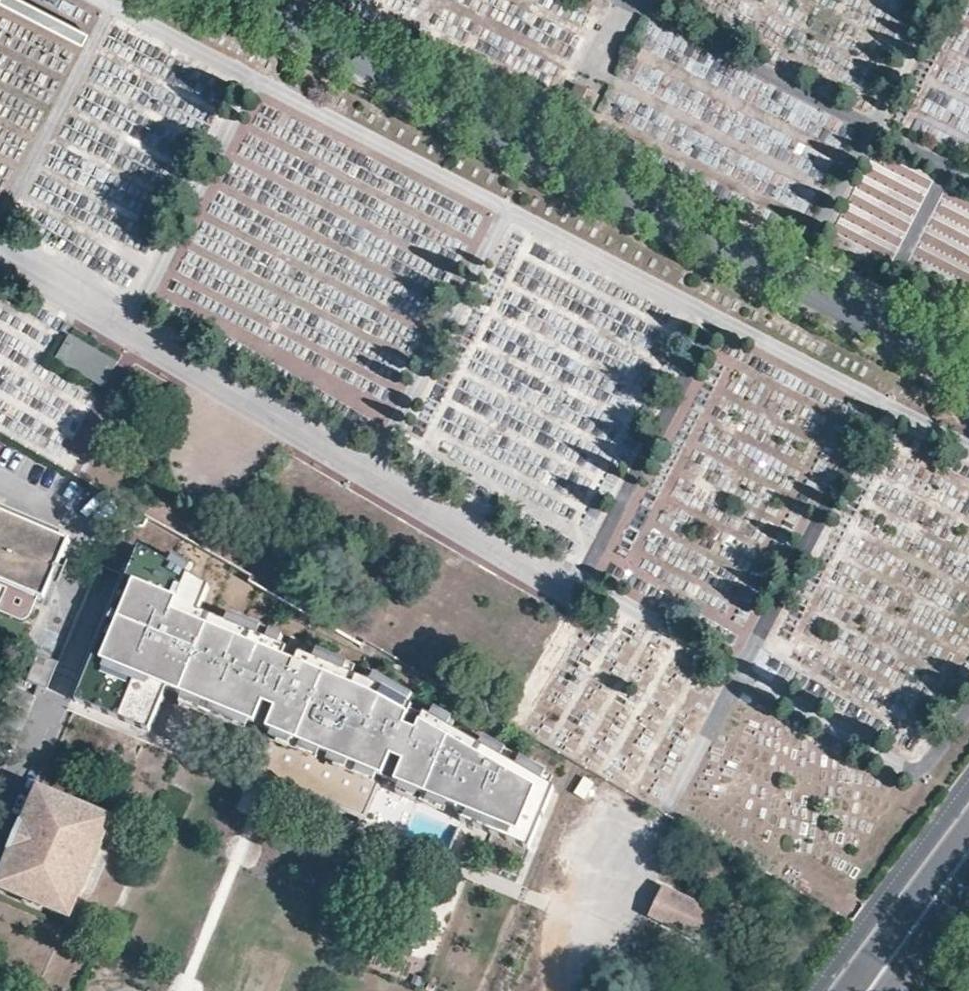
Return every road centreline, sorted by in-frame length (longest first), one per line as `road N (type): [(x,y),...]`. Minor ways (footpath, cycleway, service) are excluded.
road 1 (tertiary): [(244,0),(968,377)]
road 2 (secondary): [(865,990),(968,850)]

